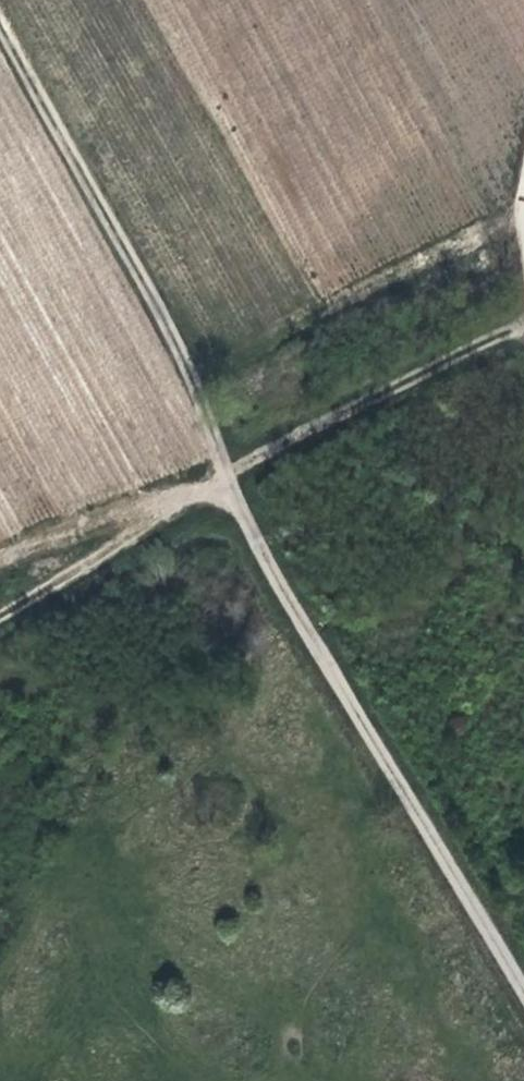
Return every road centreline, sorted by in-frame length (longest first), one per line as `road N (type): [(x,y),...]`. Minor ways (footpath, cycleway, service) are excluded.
road 1 (track): [(523,993),(270,563),(145,287),(0,26)]
road 2 (track): [(0,617),(336,415),(523,324)]
road 3 (track): [(0,561),(204,490)]

